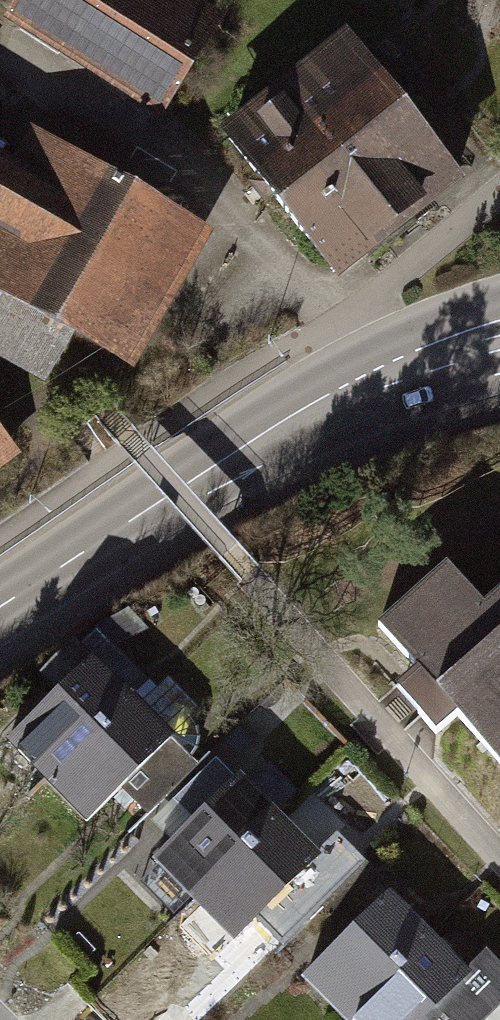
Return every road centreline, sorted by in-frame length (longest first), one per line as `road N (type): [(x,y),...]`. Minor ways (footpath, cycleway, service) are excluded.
road 1 (secondary): [(499,338),(298,416),(0,611)]

